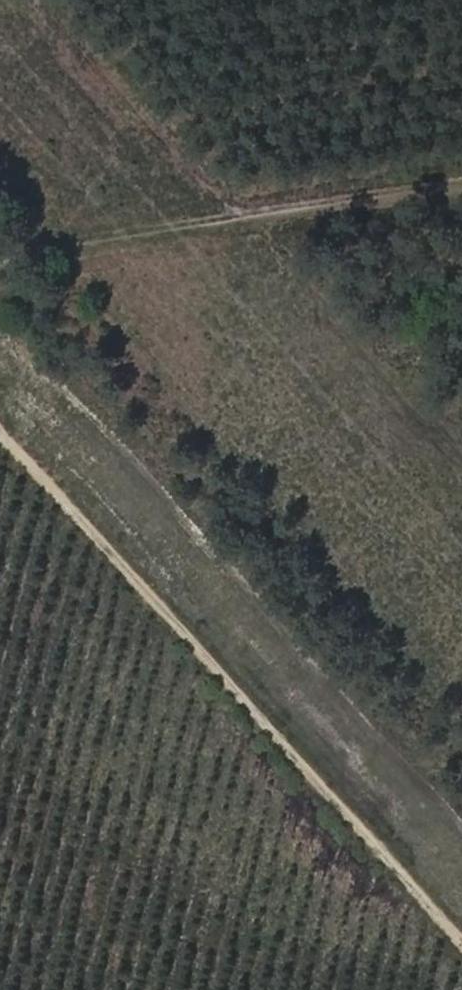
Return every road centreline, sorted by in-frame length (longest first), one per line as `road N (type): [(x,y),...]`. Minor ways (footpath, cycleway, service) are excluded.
road 1 (track): [(461,945),(0,429)]

